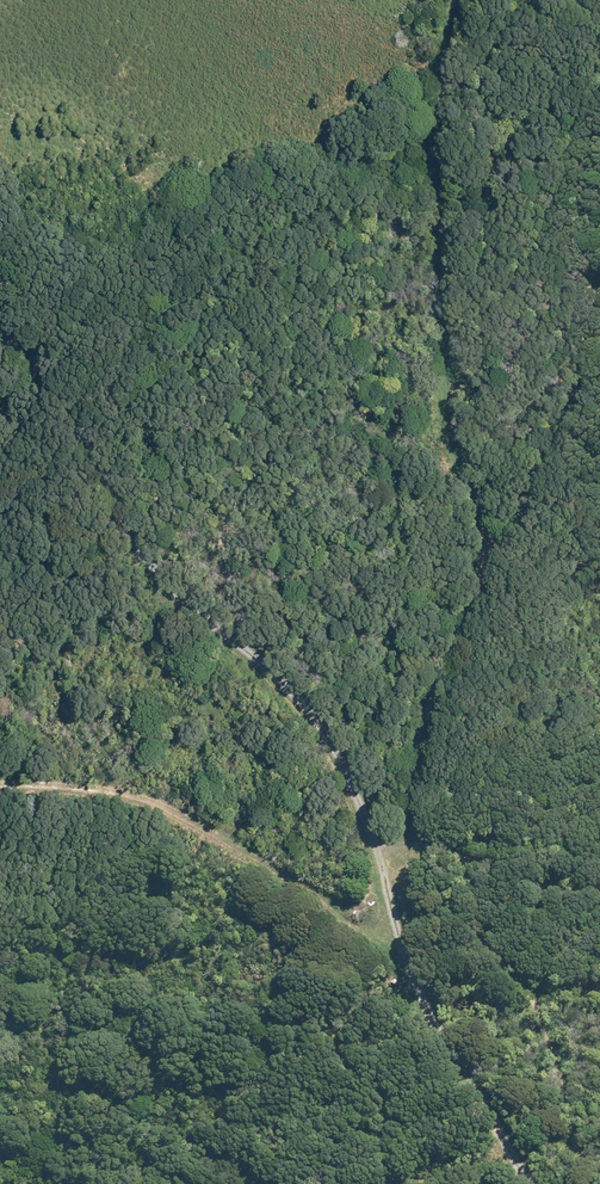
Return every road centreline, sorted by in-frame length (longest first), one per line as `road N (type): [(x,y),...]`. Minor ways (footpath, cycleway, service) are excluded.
road 1 (track): [(541,1183),(433,1006),(366,786),(329,715),(297,676),(163,566),(59,372),(0,293)]
road 2 (track): [(459,0),(448,56),(454,456),(484,562)]
road 3 (track): [(384,844),(484,562),(542,437),(599,345)]
road 4 (track): [(0,775),(114,777),(187,799),(335,902),(405,930)]
road 5 (track): [(599,889),(553,882),(441,841),(384,844)]

